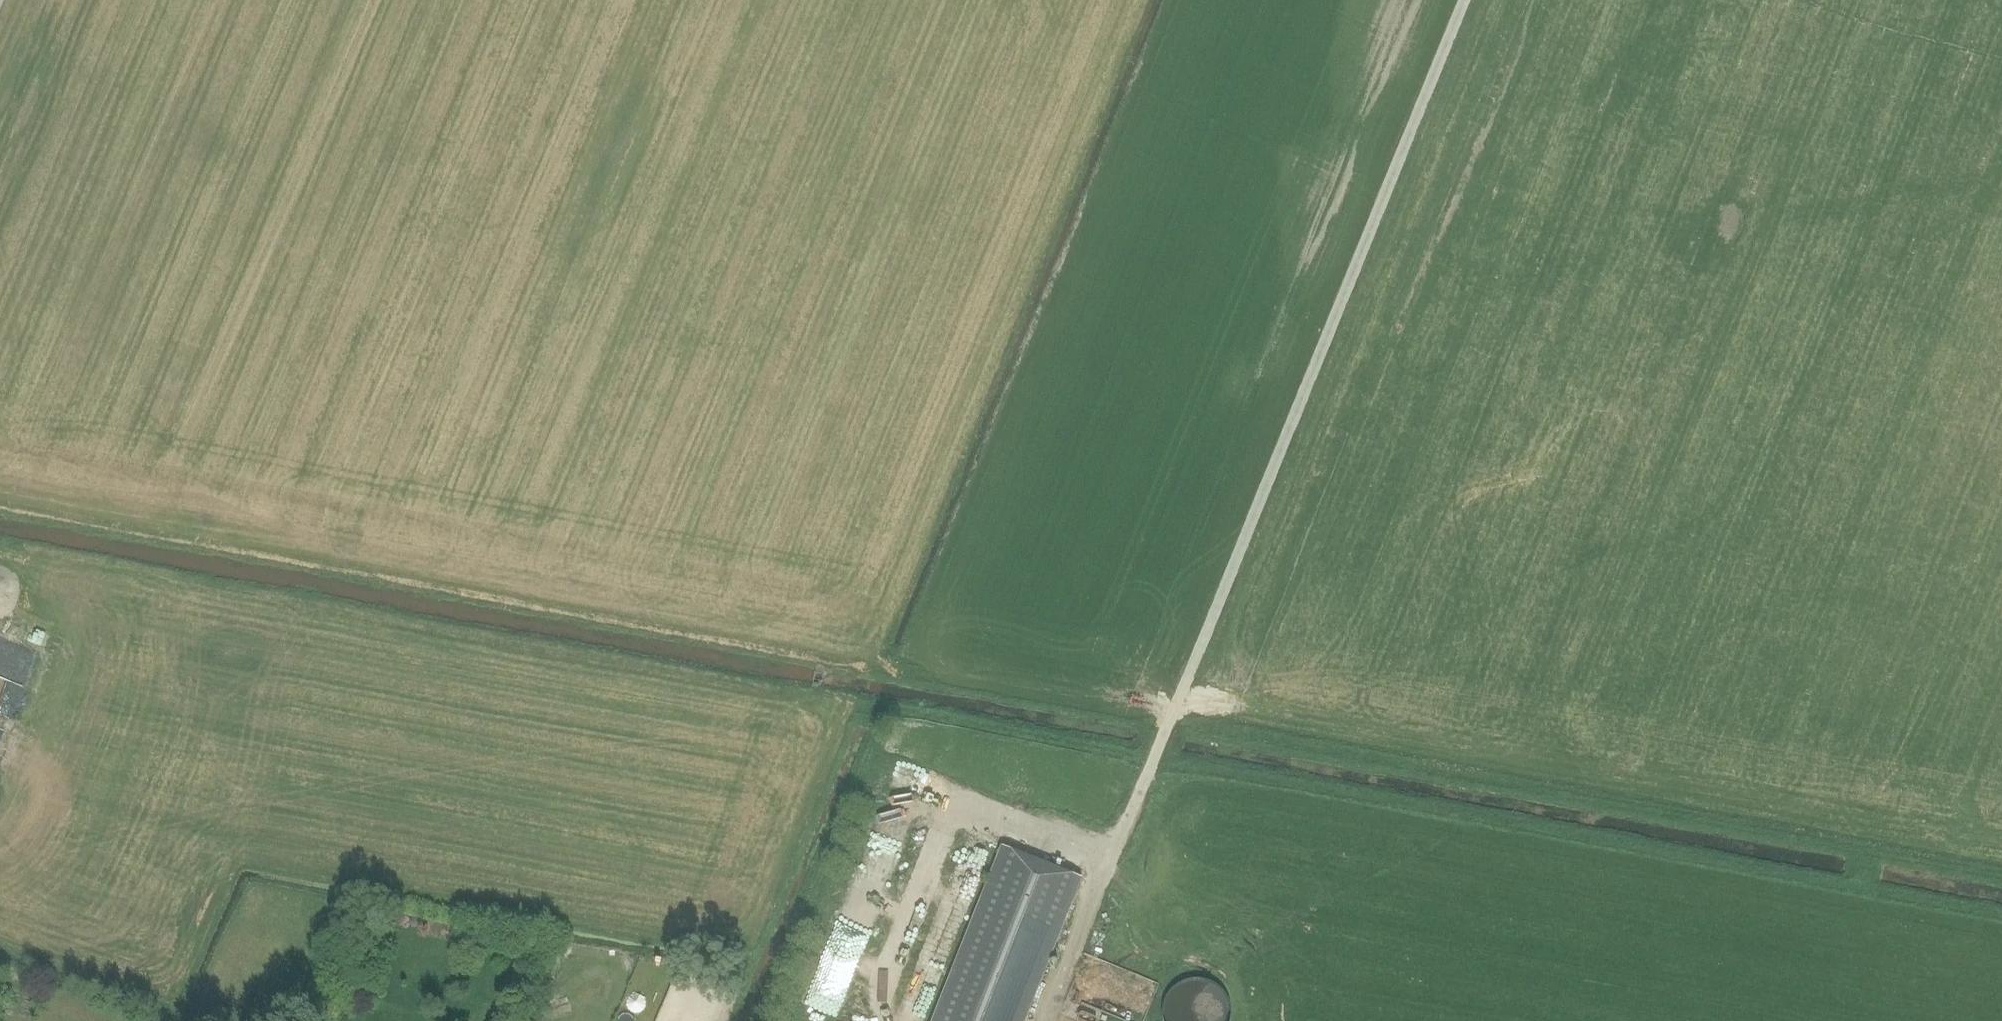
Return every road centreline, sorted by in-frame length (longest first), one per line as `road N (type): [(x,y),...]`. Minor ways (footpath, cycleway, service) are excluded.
road 1 (track): [(1105,850),(1458,0)]

